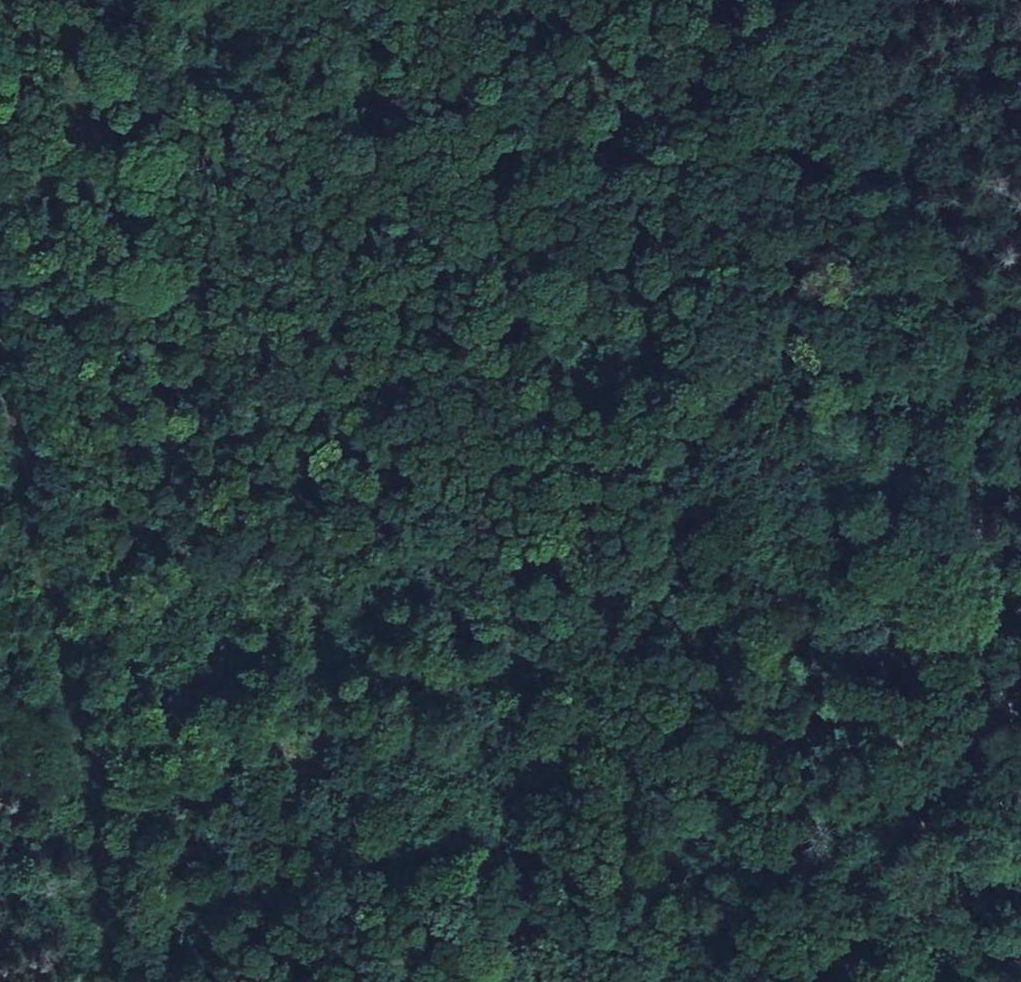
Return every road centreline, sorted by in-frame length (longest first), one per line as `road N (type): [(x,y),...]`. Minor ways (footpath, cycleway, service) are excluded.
road 1 (track): [(125,981),(0,325)]

